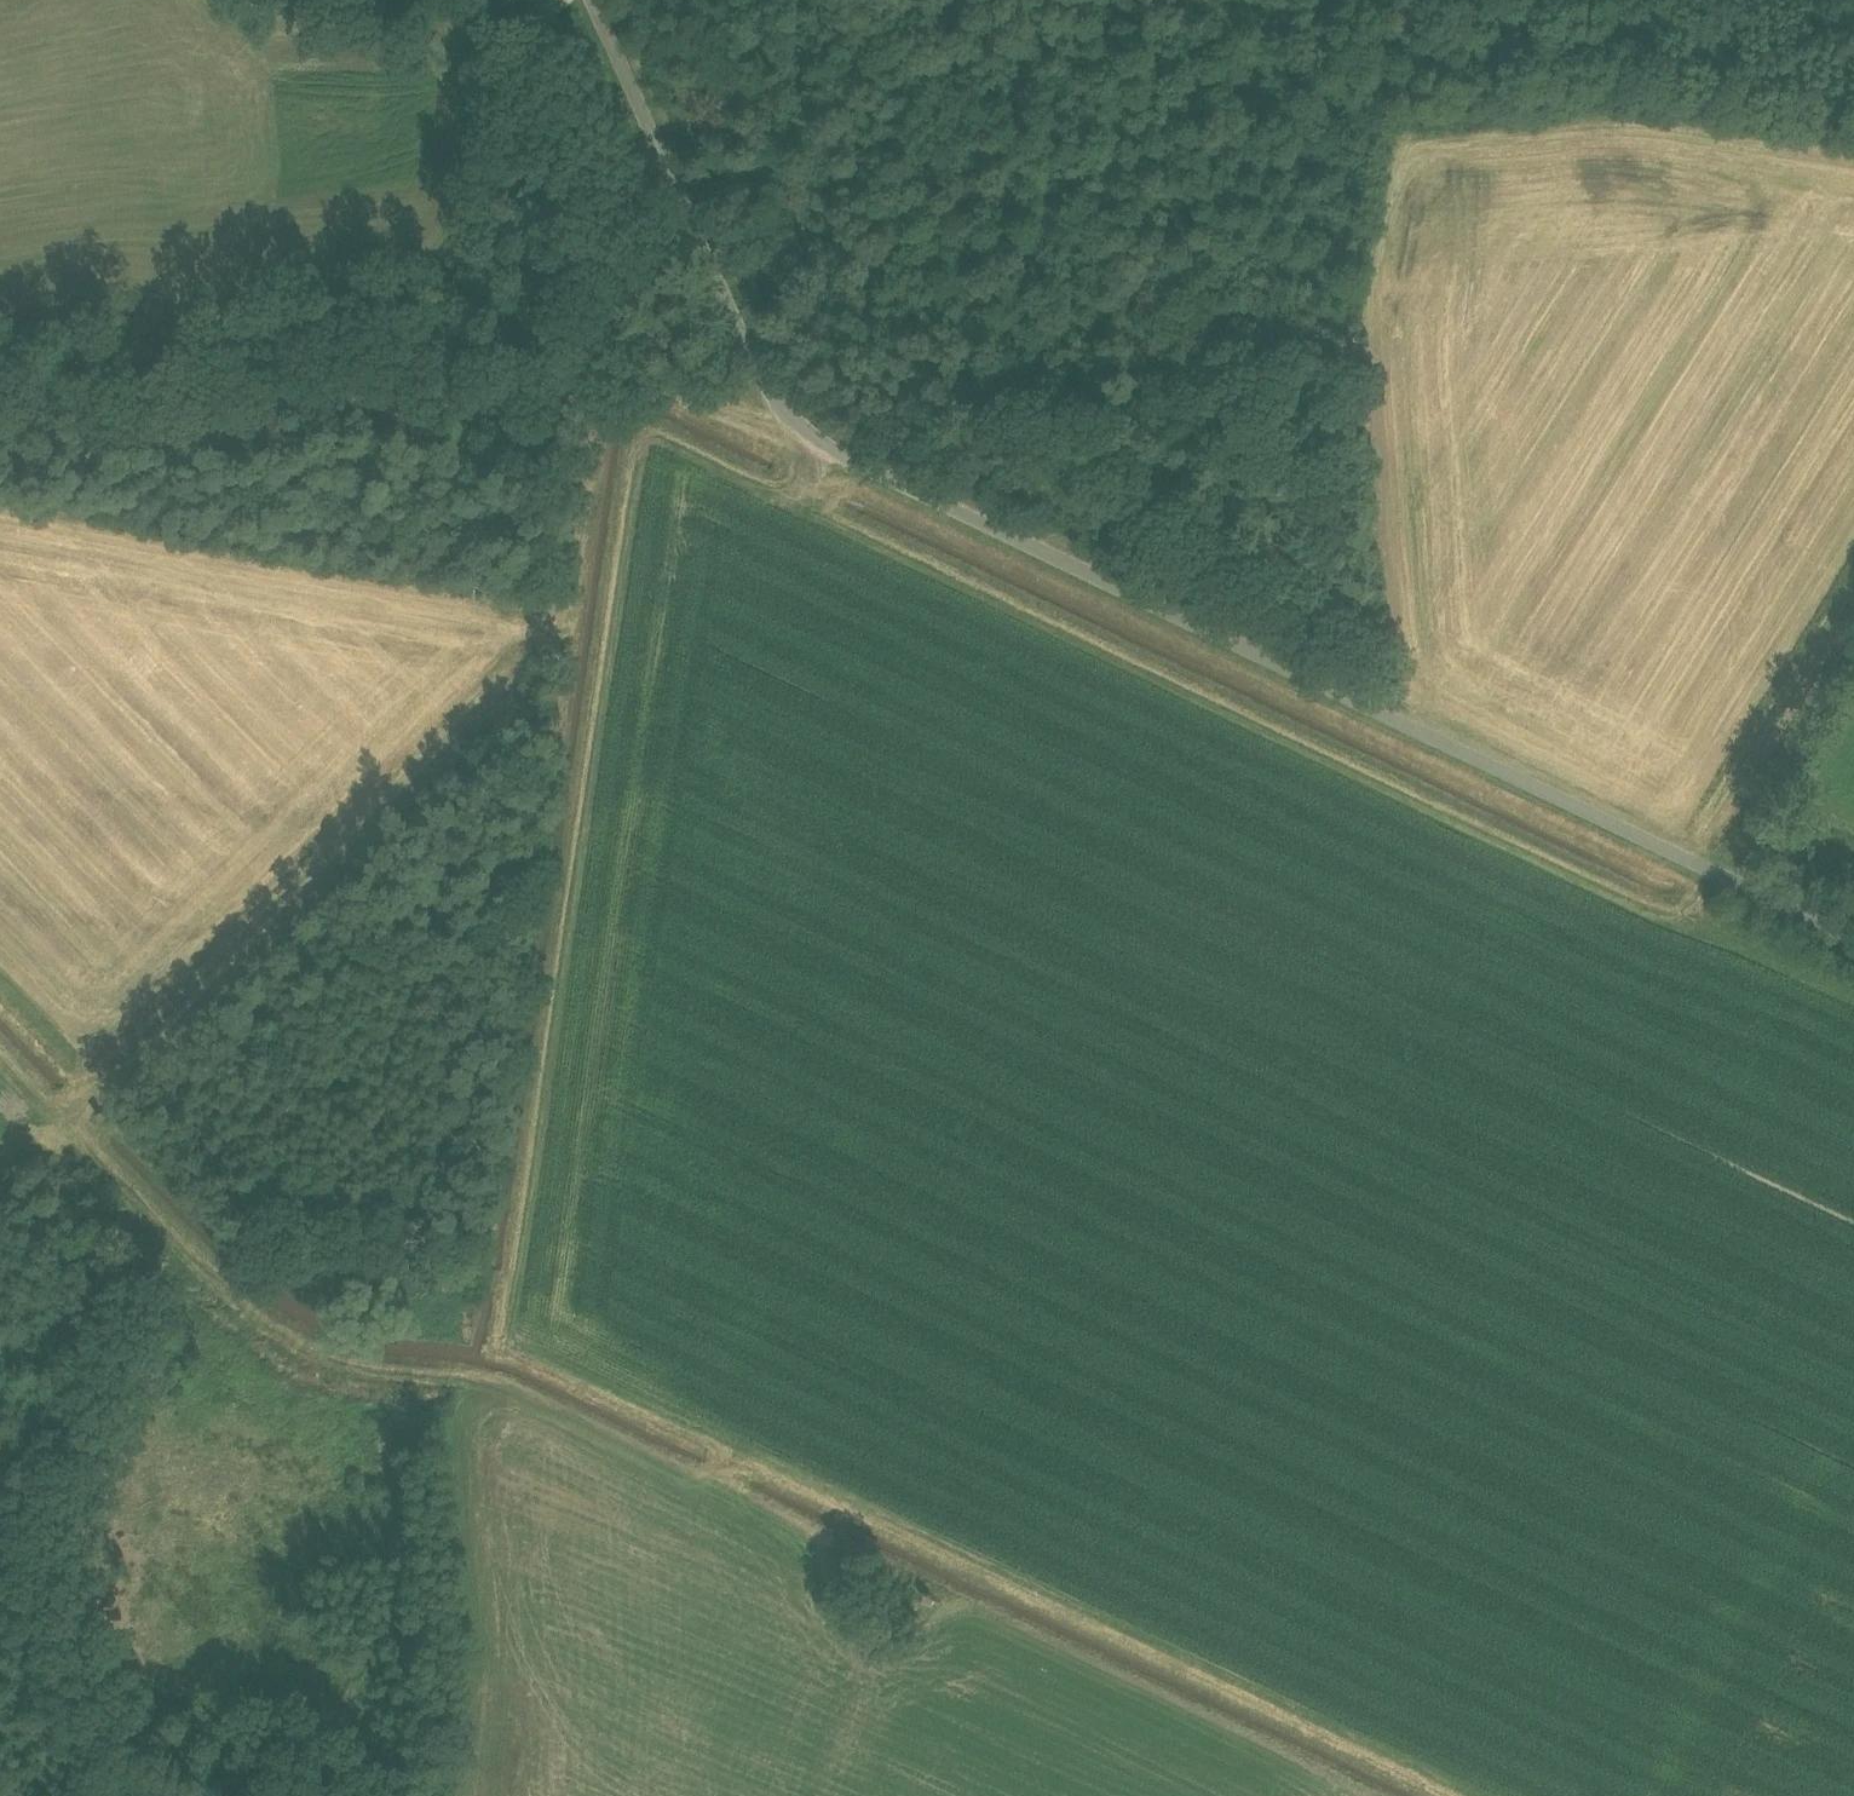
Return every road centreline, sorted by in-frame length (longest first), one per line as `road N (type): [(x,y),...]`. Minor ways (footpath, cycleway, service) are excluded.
road 1 (unclassified): [(1853,927),(839,436),(792,393),(762,338),(607,0)]

